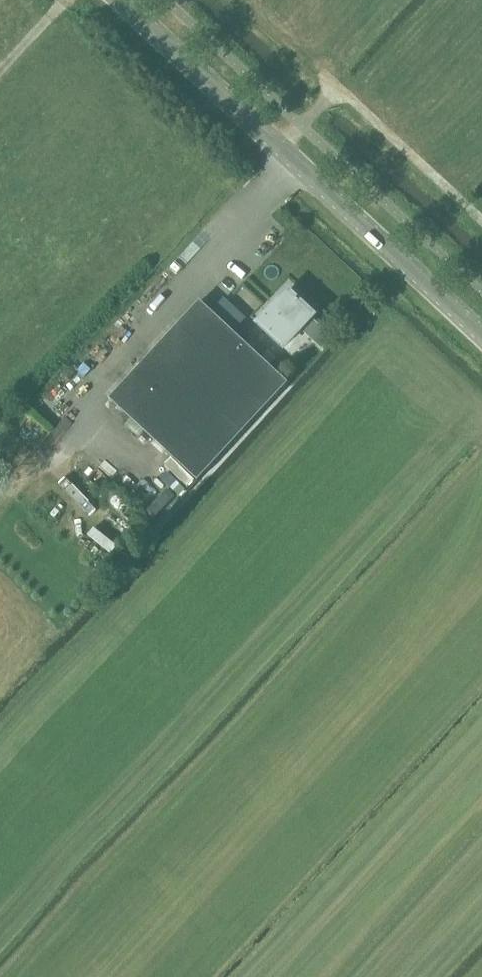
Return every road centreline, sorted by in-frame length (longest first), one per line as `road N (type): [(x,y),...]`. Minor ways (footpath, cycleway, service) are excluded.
road 1 (tertiary): [(481,338),(280,154)]
road 2 (tertiary): [(280,154),(114,0)]
road 3 (residential): [(395,0),(387,42),(280,154)]

